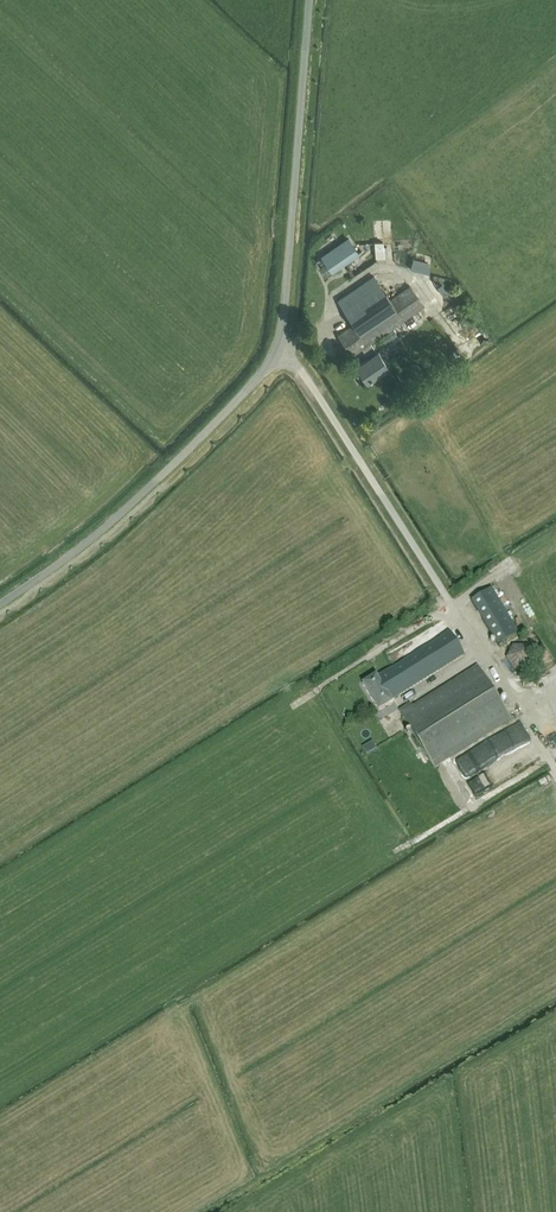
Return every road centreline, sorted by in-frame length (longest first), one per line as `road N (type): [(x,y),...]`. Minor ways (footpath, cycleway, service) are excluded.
road 1 (unclassified): [(0,601),(90,541),(200,447),(273,362),(285,325),(306,0)]

